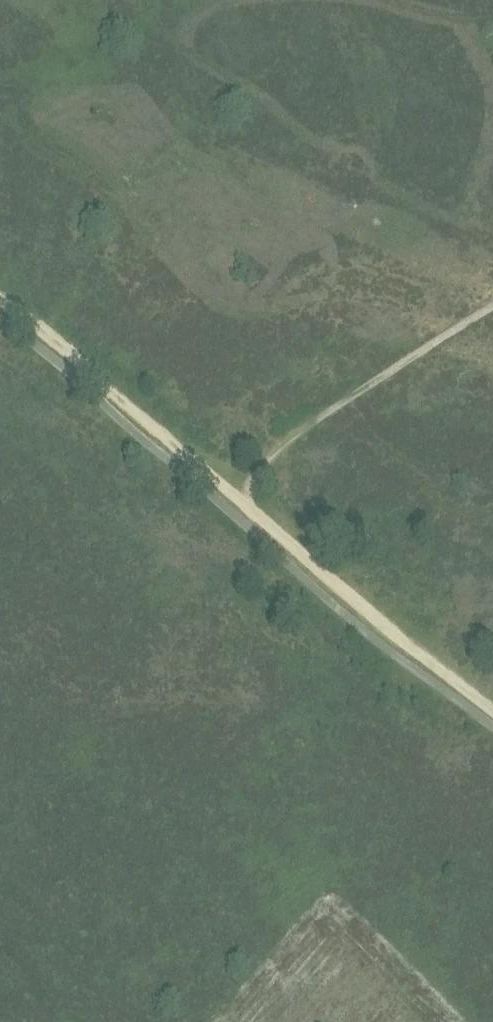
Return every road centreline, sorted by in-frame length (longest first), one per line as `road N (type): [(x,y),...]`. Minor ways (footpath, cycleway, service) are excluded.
road 1 (track): [(492,704),(0,293)]

